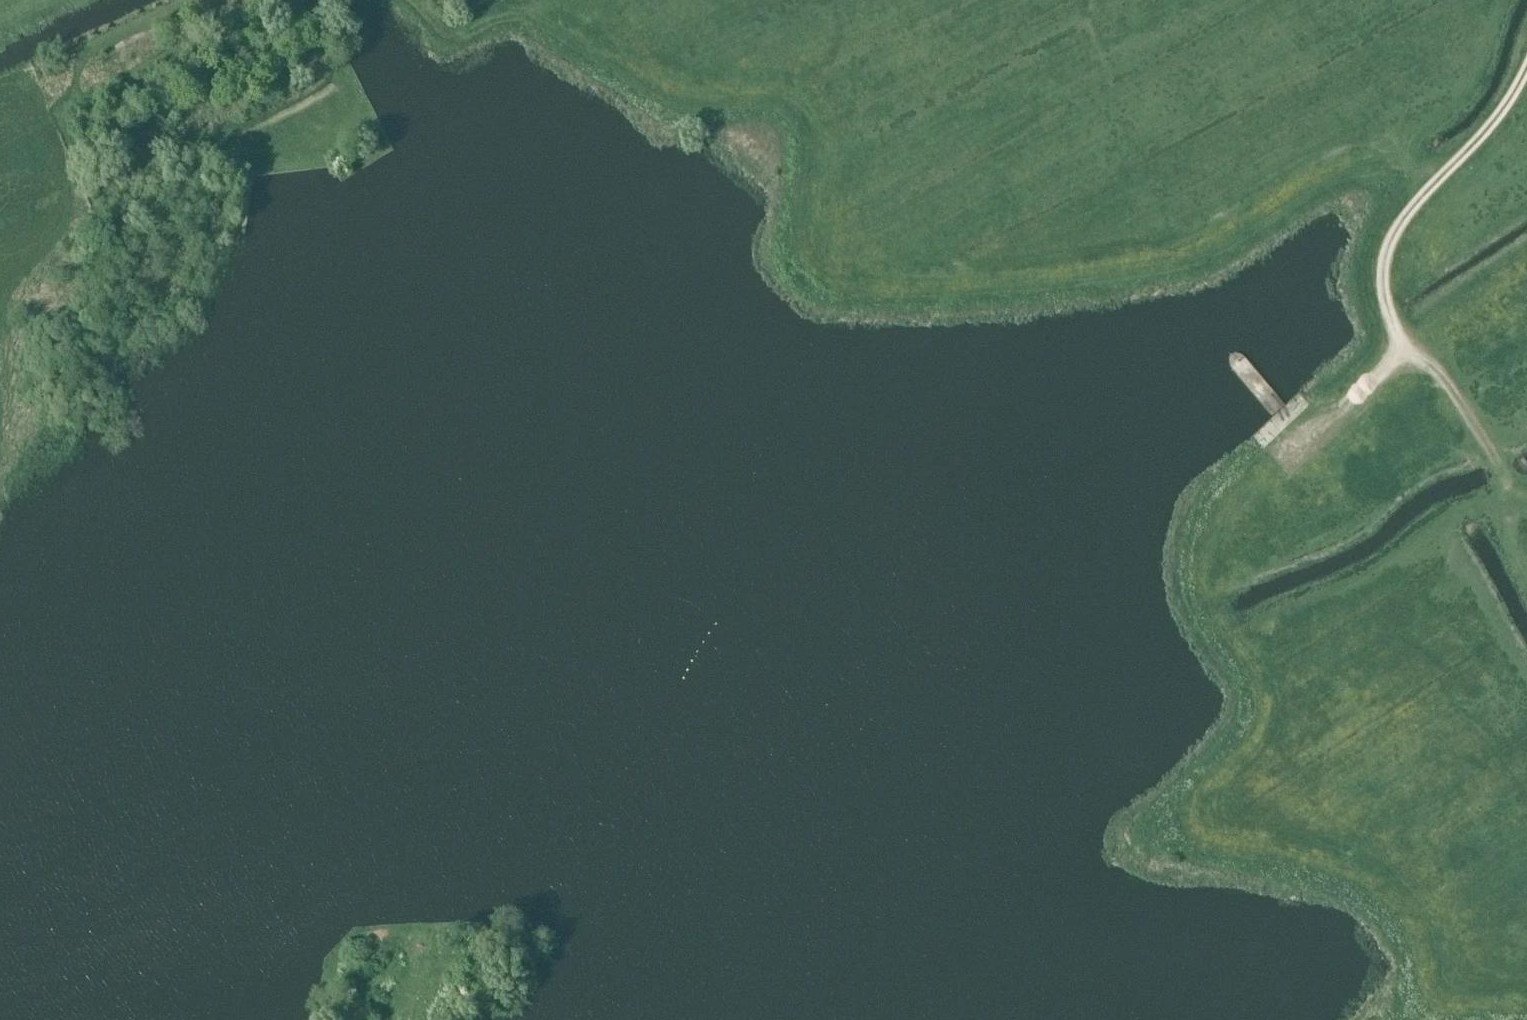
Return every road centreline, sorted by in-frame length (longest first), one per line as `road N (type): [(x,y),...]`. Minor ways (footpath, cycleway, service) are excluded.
road 1 (track): [(1526,67),(1487,130),(1388,244),(1382,281),(1394,357),(1311,432)]

